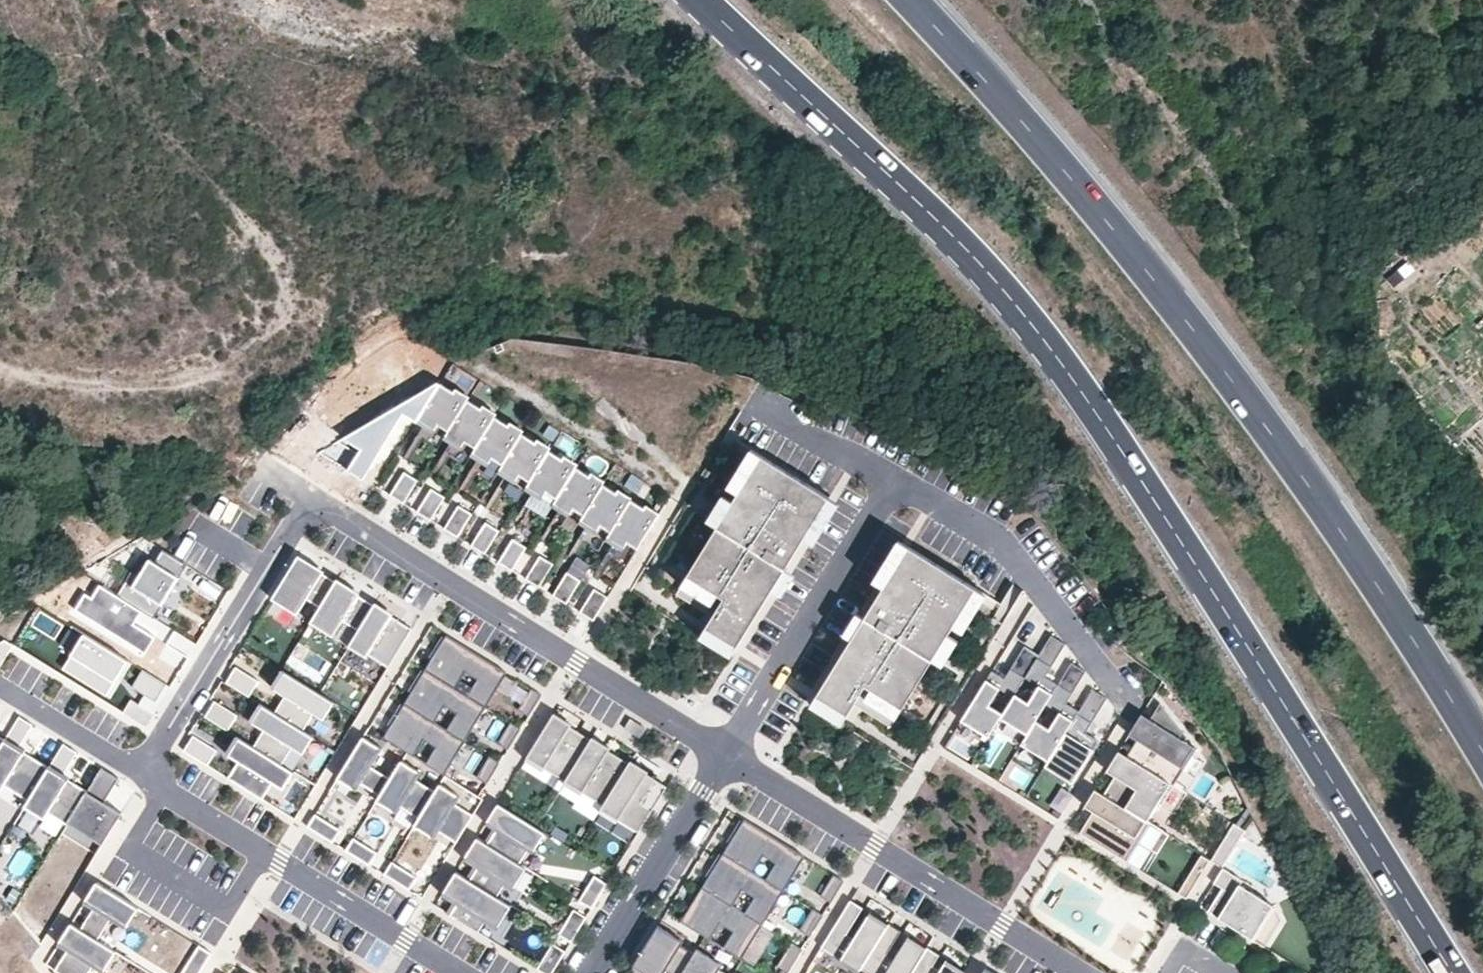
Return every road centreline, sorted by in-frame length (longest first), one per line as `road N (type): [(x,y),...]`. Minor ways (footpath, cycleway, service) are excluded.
road 1 (residential): [(726,755),(310,501),(138,770),(456,972)]
road 2 (trunk): [(700,0),(1041,337),(1247,625),(1401,893)]
road 3 (trunk): [(1482,733),(1336,511),(1171,290),(918,0)]
road 4 (residential): [(726,755),(1081,972)]
road 5 (residential): [(590,972),(726,755)]

